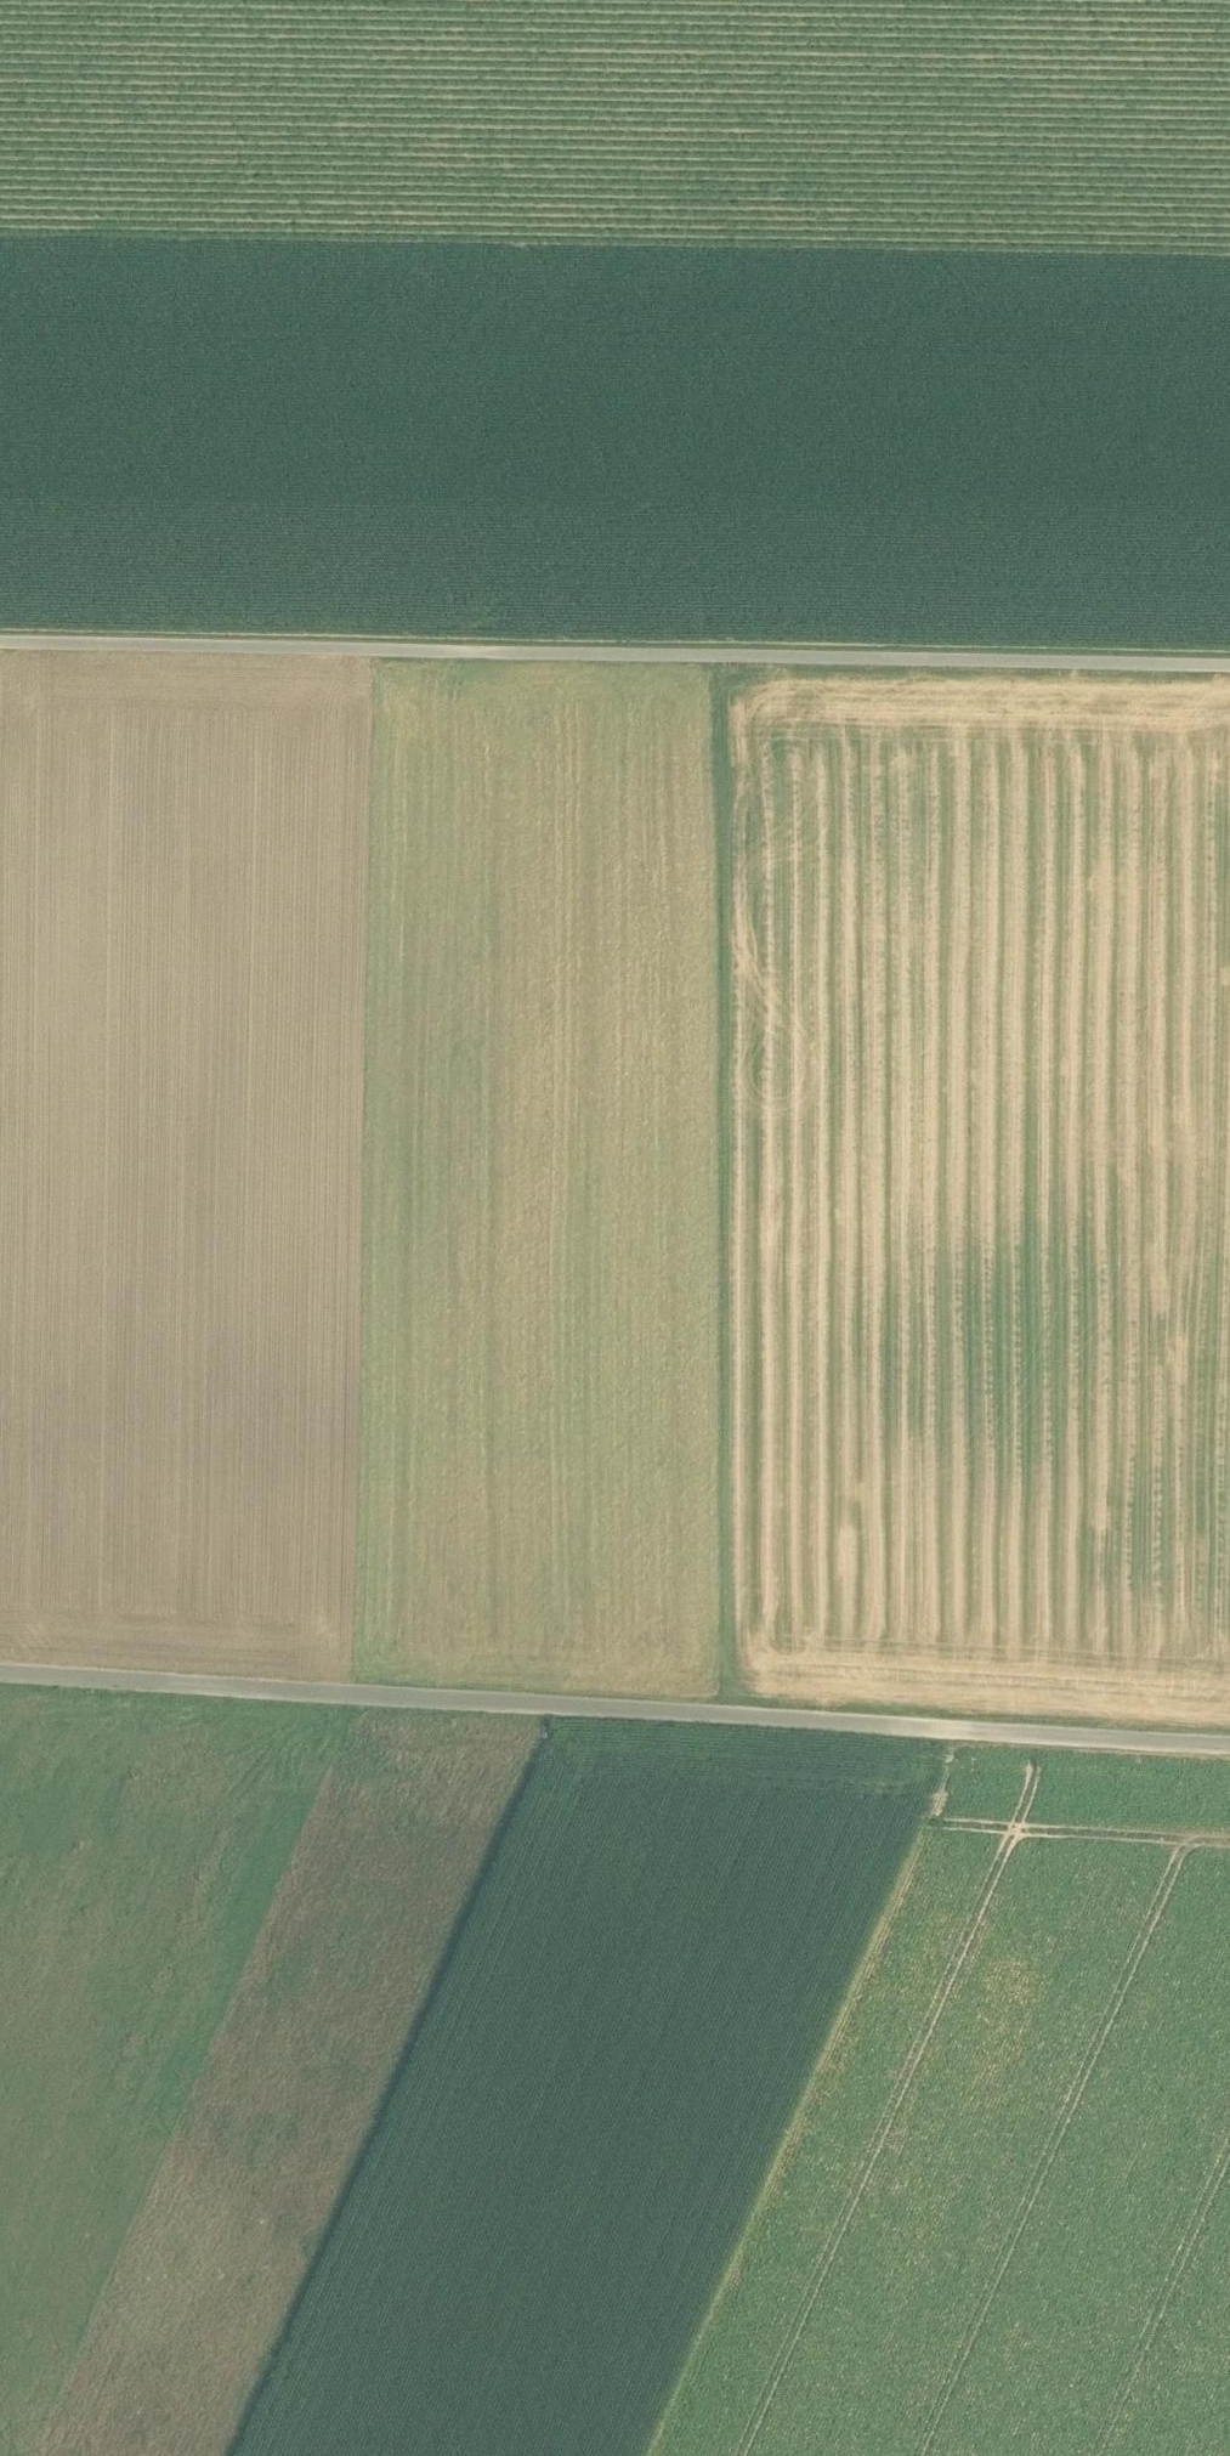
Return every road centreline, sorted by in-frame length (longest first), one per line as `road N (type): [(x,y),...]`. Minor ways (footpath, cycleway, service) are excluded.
road 1 (track): [(1229,1744),(0,1671)]
road 2 (track): [(1229,665),(0,645)]

